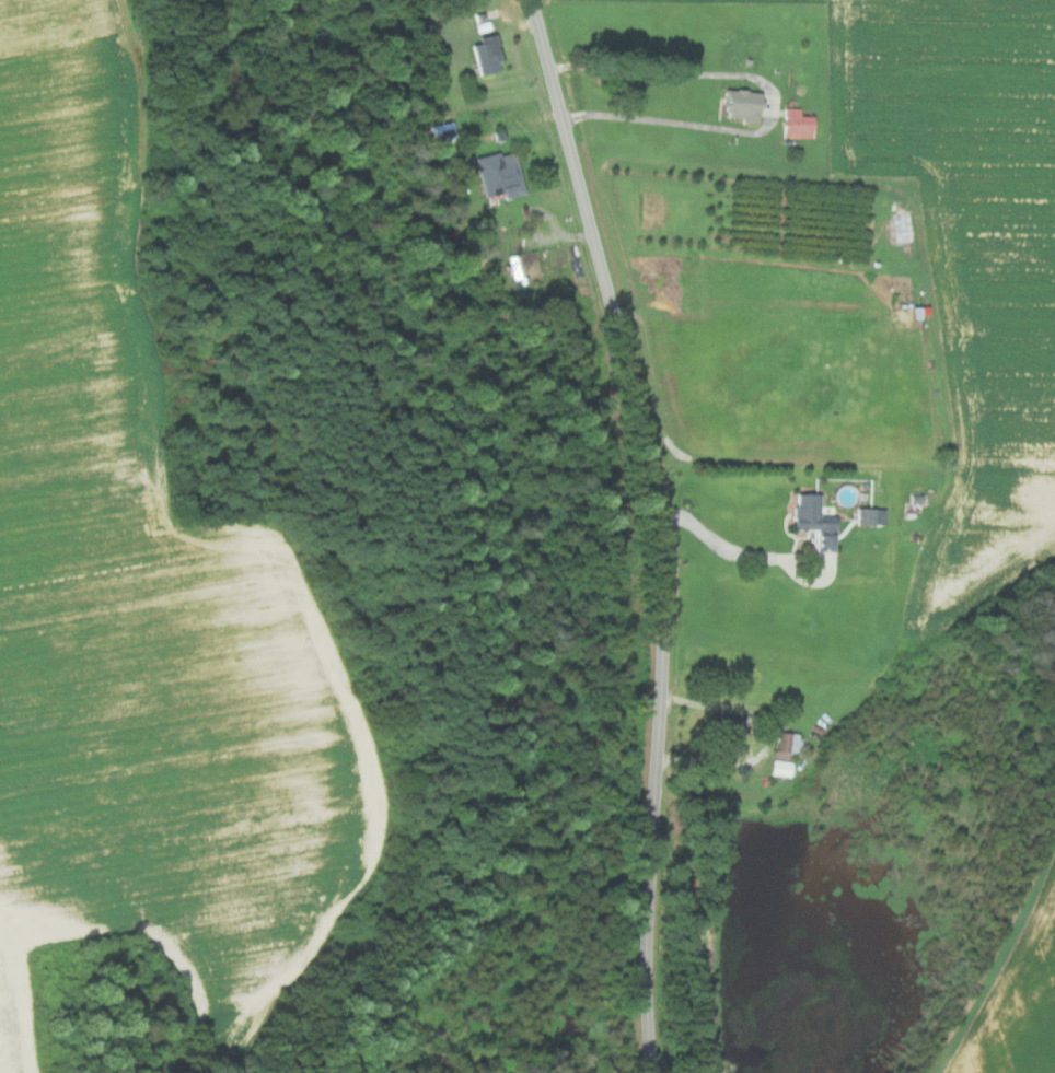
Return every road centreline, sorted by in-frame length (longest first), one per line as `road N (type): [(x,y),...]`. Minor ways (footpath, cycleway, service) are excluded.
road 1 (tertiary): [(652,1072),(647,919),(663,642),(659,533),(631,390),(529,0)]

